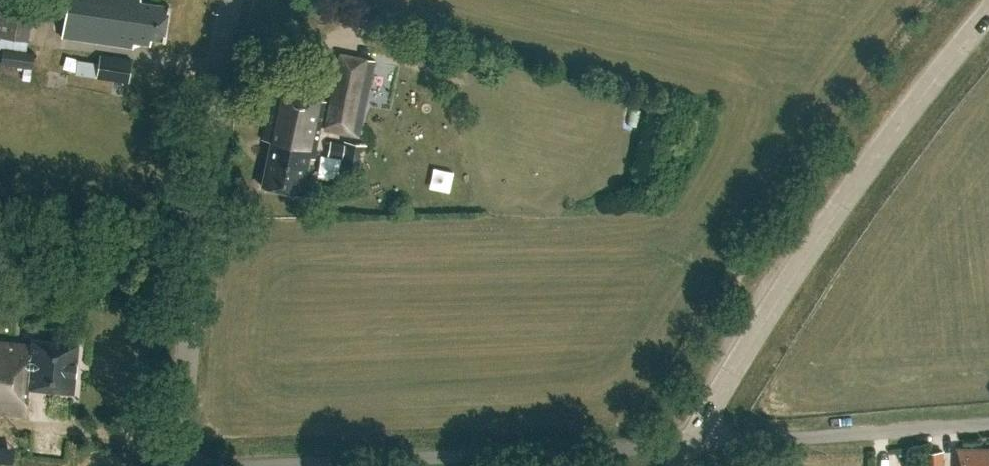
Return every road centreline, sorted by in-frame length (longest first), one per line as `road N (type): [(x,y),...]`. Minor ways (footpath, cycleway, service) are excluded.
road 1 (unclassified): [(691,443),(822,234),(988,10)]
road 2 (unclassified): [(195,465),(691,443)]
road 3 (unclassified): [(177,465),(200,212),(232,0)]
road 4 (unclassified): [(691,443),(988,423)]

